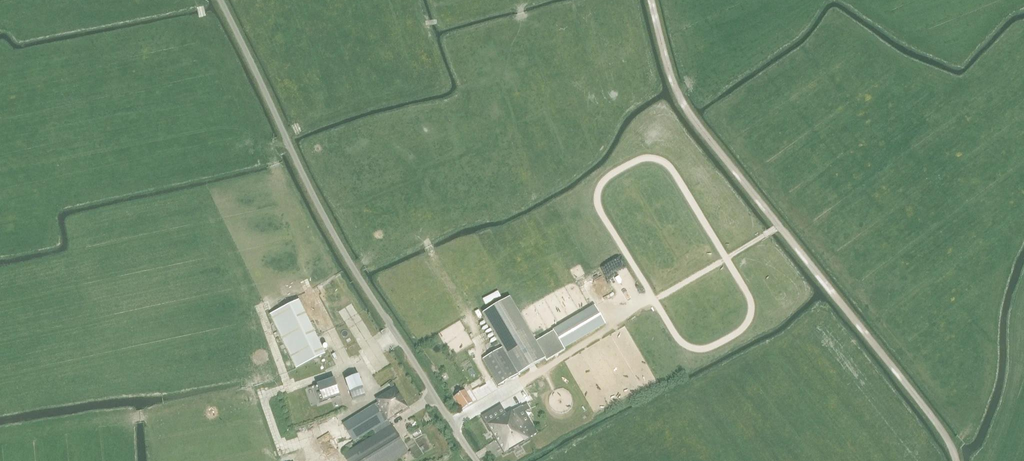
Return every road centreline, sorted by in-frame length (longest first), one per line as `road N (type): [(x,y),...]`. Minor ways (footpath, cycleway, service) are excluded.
road 1 (unclassified): [(477,460),(326,218),(221,0)]
road 2 (track): [(452,422),(779,228)]
road 3 (track): [(960,460),(947,433),(779,228)]
road 4 (track): [(779,228),(684,105),(653,0)]

